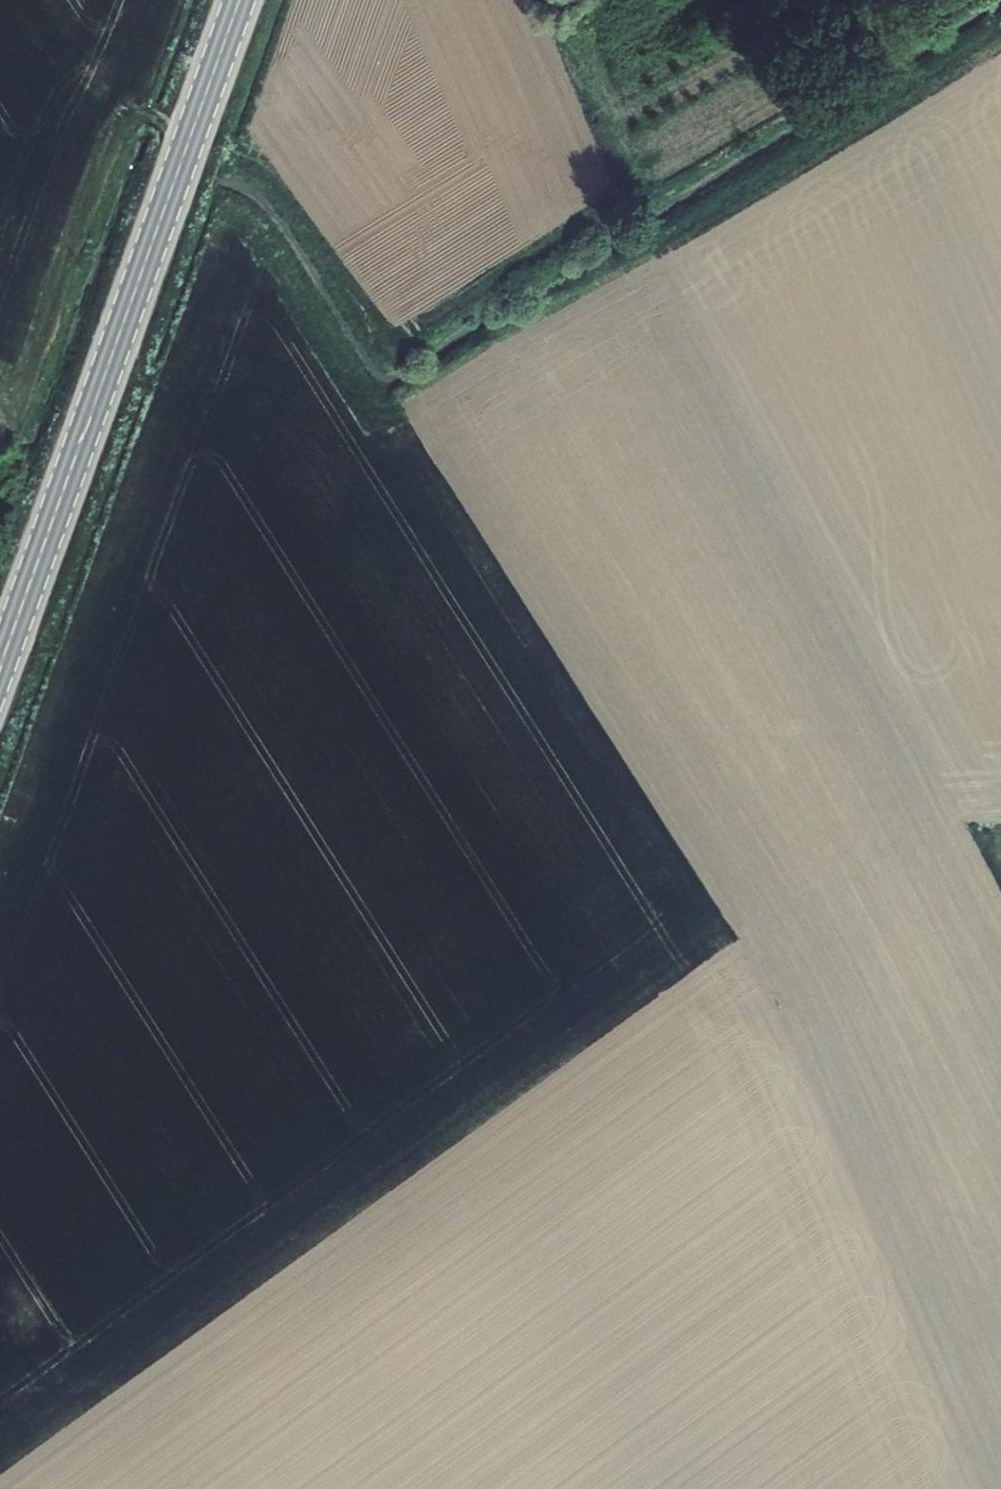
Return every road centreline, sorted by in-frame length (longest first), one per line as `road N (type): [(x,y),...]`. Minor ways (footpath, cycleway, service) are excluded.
road 1 (secondary): [(240,0),(0,665)]

